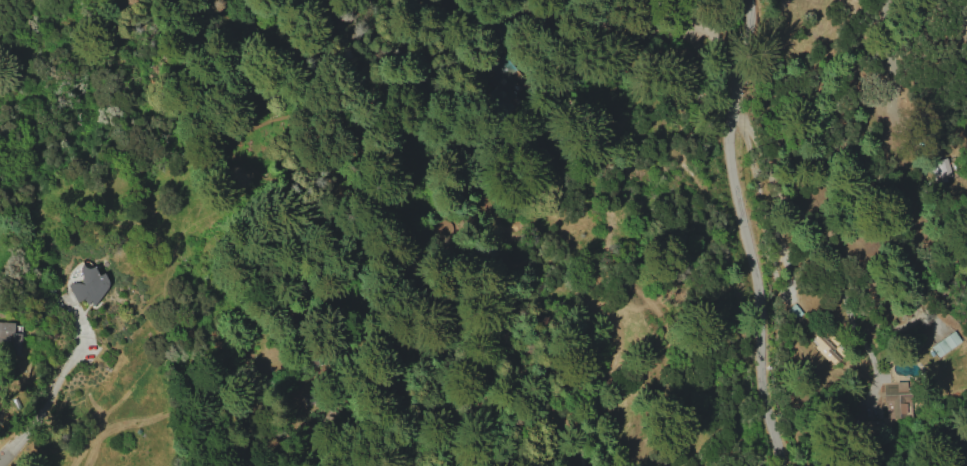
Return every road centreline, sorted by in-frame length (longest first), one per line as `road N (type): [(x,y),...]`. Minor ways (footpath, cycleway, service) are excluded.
road 1 (track): [(12,19),(14,33),(34,39),(174,13),(370,71),(420,99),(497,218),(505,265),(446,443)]
road 2 (tertiary): [(729,0),(723,131),(780,465)]
road 3 (residential): [(725,108),(782,198),(880,304),(902,304),(908,285),(894,237)]

